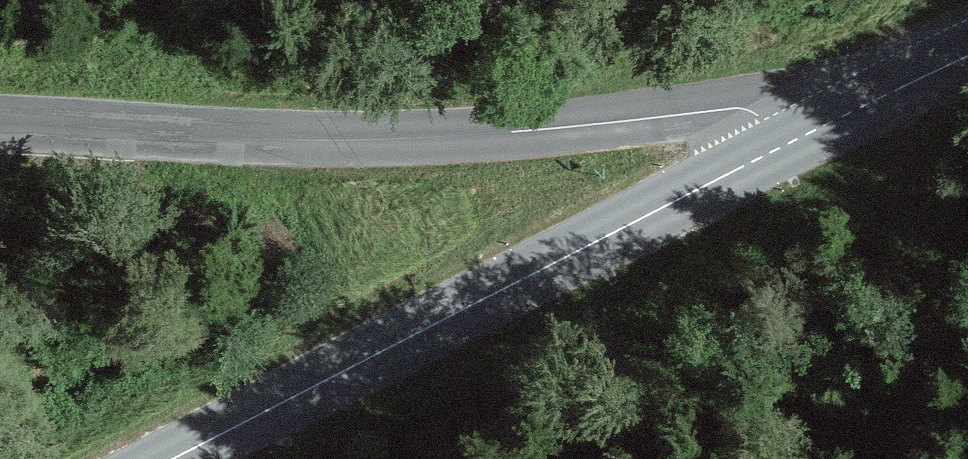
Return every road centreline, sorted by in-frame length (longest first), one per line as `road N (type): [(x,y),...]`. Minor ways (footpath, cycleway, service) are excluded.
road 1 (residential): [(0,124),(373,138),(738,109),(794,141)]
road 2 (tertiary): [(156,458),(794,141)]
road 3 (tertiary): [(794,141),(967,57)]

